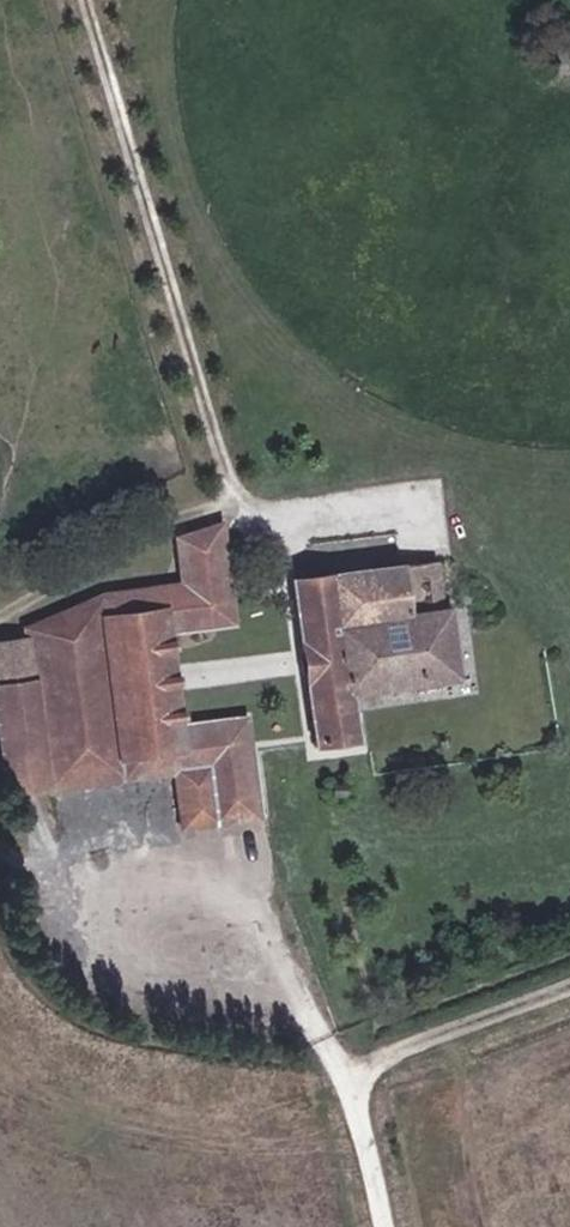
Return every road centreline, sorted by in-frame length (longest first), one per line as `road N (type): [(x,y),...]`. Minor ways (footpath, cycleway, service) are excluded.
road 1 (track): [(379,508),(261,519),(241,497),(93,0)]
road 2 (track): [(241,497),(192,513),(0,624)]
road 3 (track): [(379,1055),(360,1096),(391,1226)]
road 4 (track): [(128,858),(0,860)]

